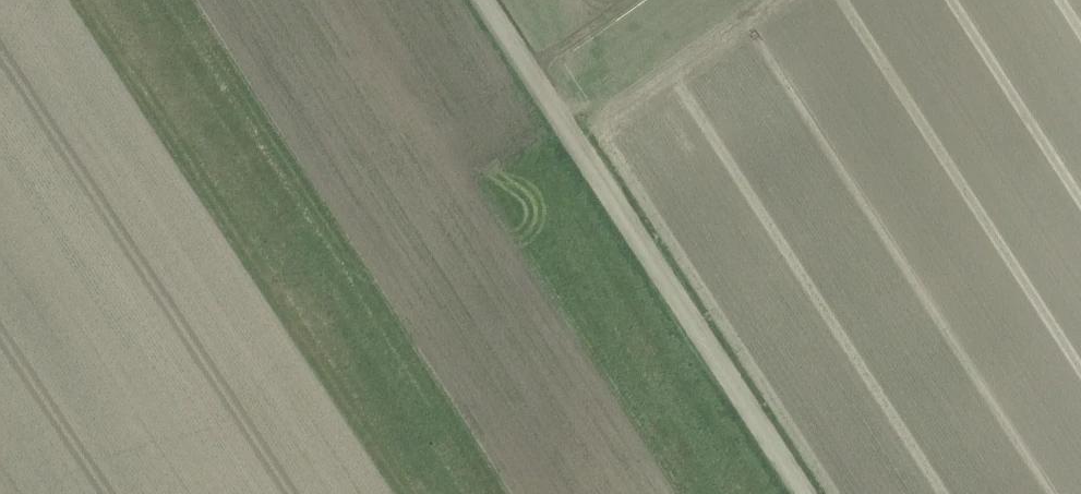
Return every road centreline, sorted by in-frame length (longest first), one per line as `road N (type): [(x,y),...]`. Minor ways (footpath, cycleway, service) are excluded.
road 1 (unclassified): [(806,493),(486,0)]

